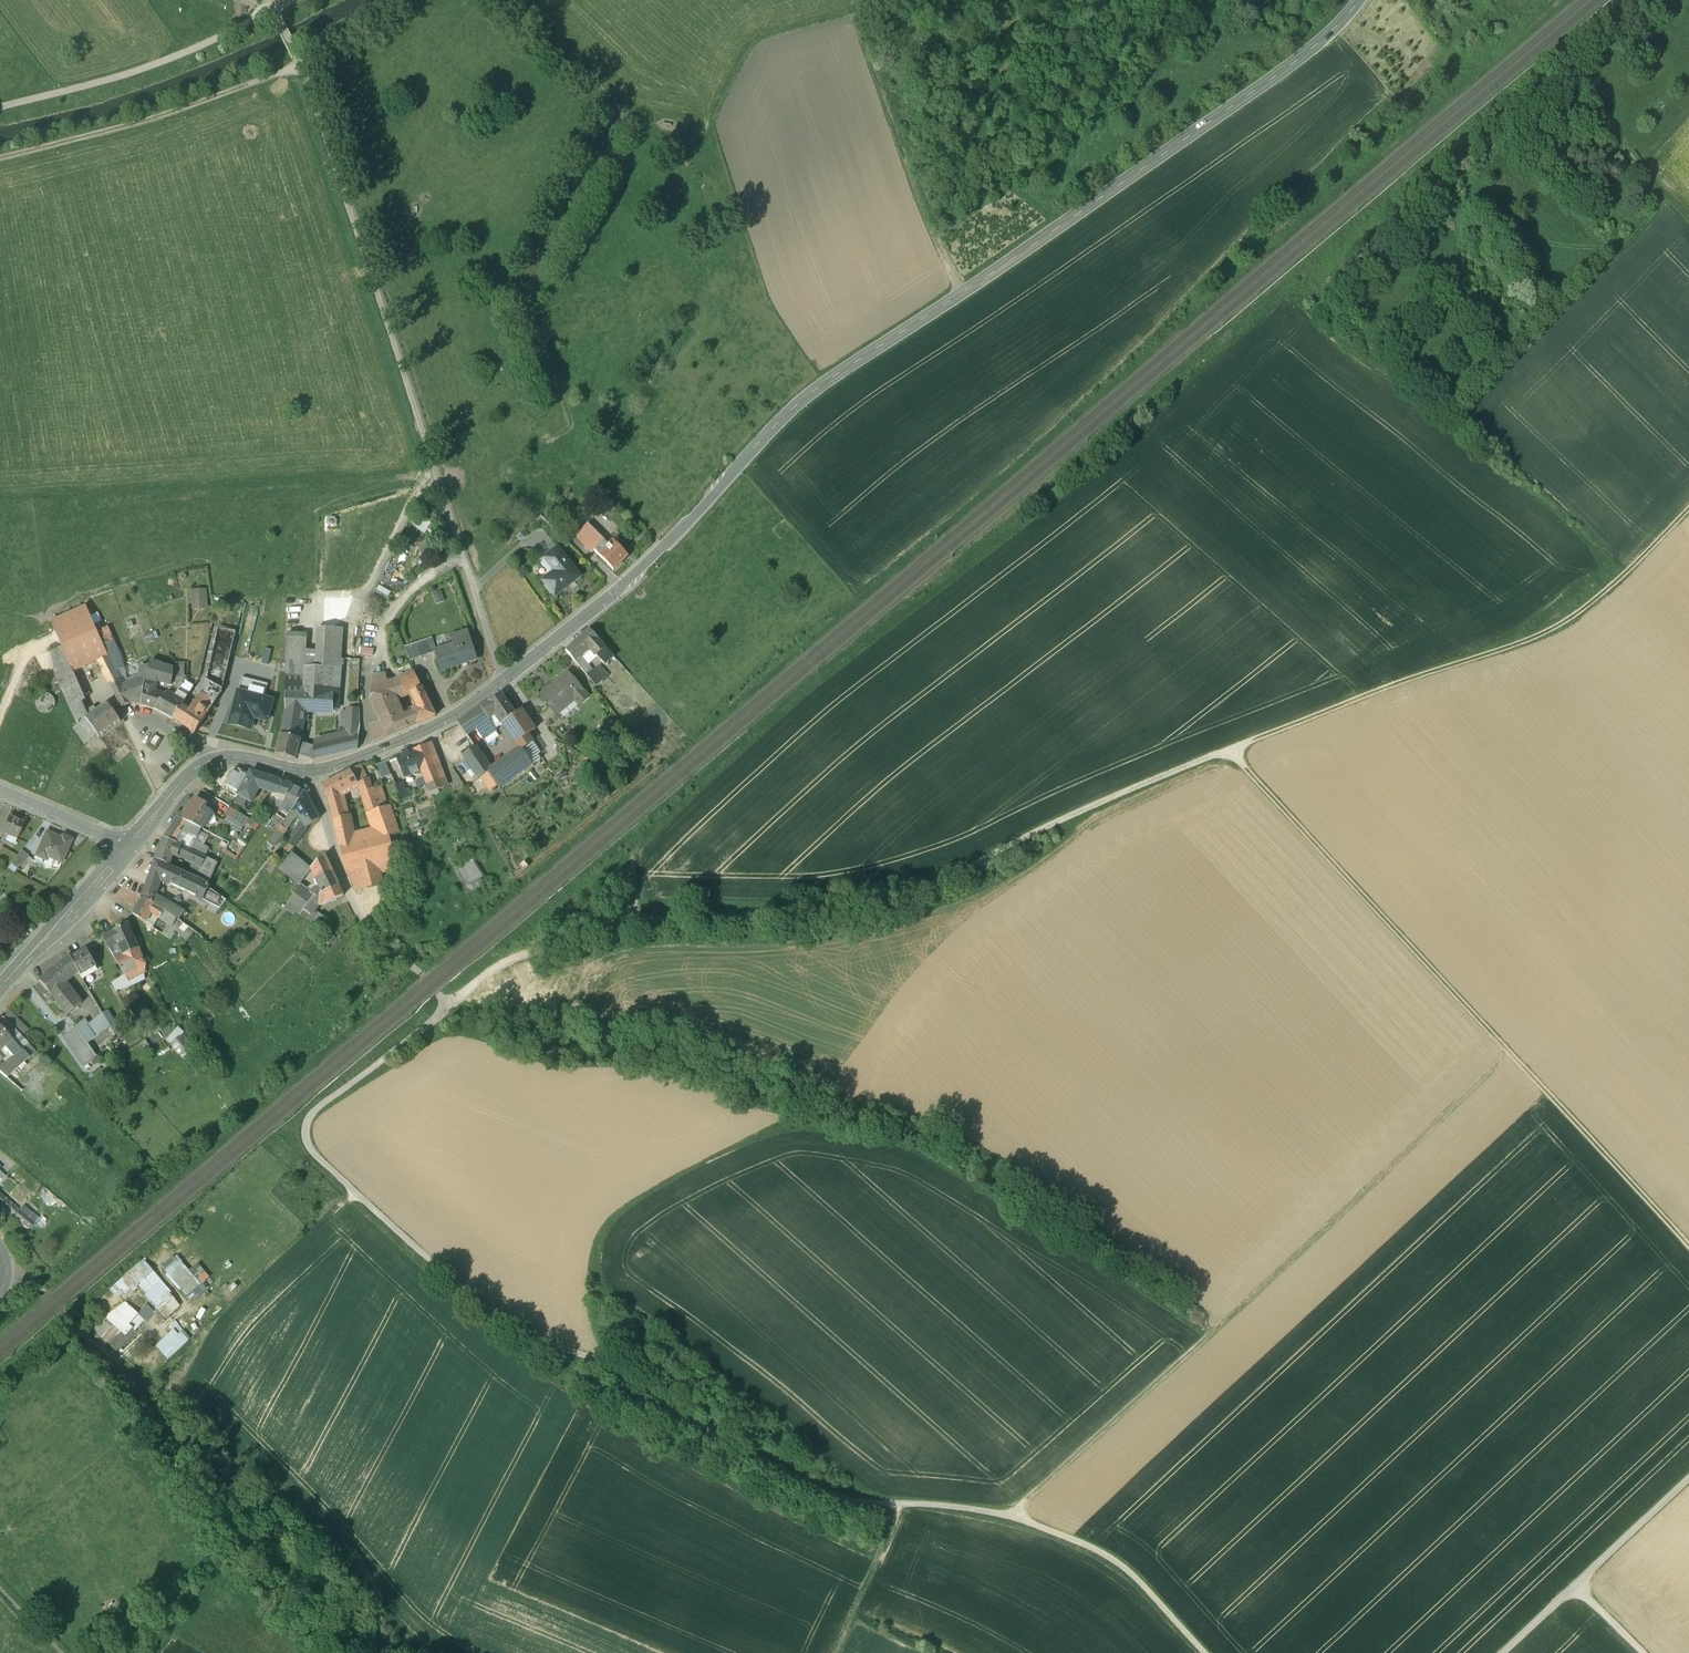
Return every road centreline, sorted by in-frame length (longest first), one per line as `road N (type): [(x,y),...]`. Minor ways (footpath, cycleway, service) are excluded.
road 1 (track): [(1206,1652),(1148,1588),(1097,1549),(987,1512),(831,1495),(620,1370),(509,1324),(339,1174),(307,1133),(316,1108),(518,958),(624,921),(838,914),(921,892),(1073,815),(1231,752)]
road 2 (secondary): [(309,775),(412,738),(502,680),(619,586),(829,378),(1192,136),(1319,43),(1358,0)]
road 3 (track): [(1017,1518),(1028,1497),(1207,1343),(1510,1055)]
road 4 (track): [(1231,752),(1688,1244)]
road 5 (track): [(462,557),(297,59)]
road 6 (track): [(1231,752),(1556,640),(1613,601),(1688,527)]
road 7 (track): [(963,294),(937,240),(865,13),(897,0)]
road 8 (track): [(297,59),(129,119),(0,152)]
road 9 (track): [(1471,411),(1678,208),(1688,219)]
road 10 (track): [(0,108),(132,74),(273,9)]
road 11 (secondary): [(0,984),(127,844)]
road 12 (residential): [(309,775),(367,931)]
road 13 (track): [(839,1652),(901,1505)]
road 14 (track): [(1688,1495),(1583,1594)]
road 15 (residential): [(127,844),(0,794)]
road 16 (track): [(502,680),(462,557)]
road 17 (secondary): [(127,844),(184,778),(215,759)]

